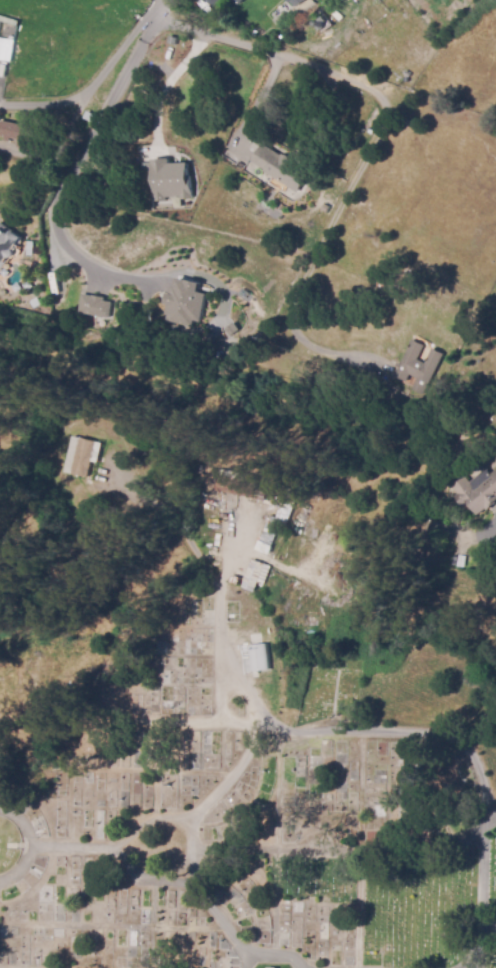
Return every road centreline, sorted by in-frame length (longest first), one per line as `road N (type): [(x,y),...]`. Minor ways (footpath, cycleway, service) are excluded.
road 1 (residential): [(151,12),(341,79),(386,104),(389,116),(286,327),(298,340),(390,373)]
road 2 (residential): [(168,0),(77,101),(0,108)]

